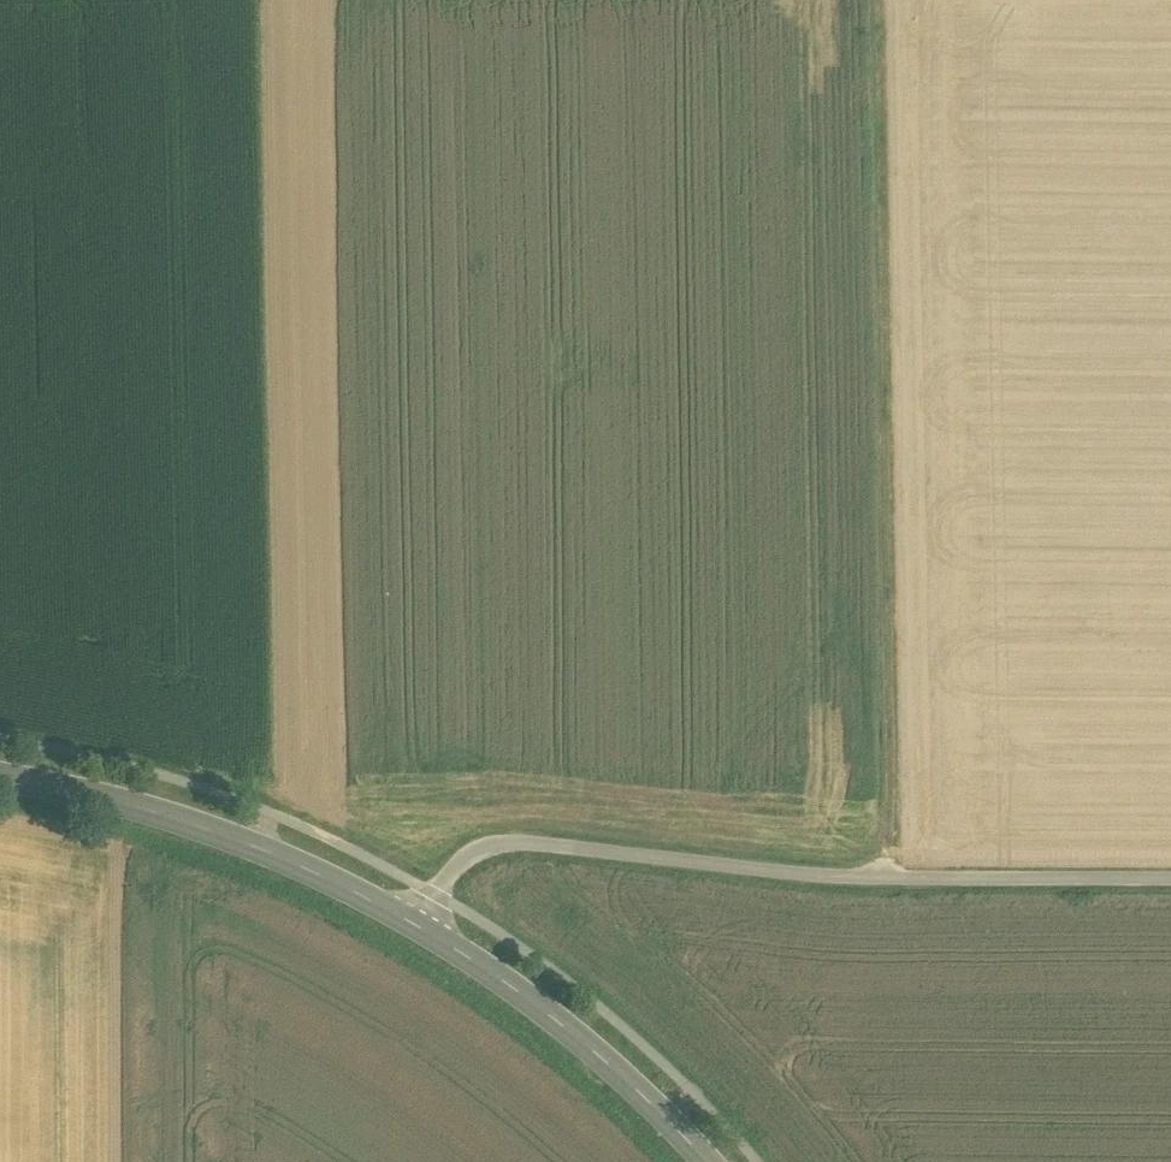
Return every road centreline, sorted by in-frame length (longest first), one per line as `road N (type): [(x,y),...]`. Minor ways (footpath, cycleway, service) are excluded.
road 1 (track): [(890,879),(892,0)]
road 2 (tertiary): [(0,777),(53,784),(267,850),(415,925),(552,1014),(711,1161)]
road 3 (track): [(415,925),(464,863),(501,845),(890,879),(1170,879)]

